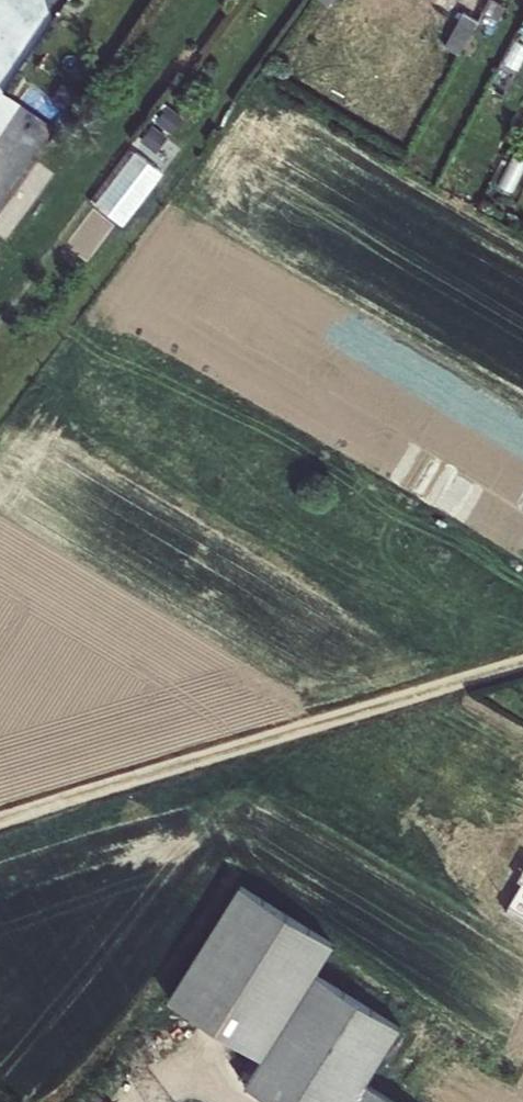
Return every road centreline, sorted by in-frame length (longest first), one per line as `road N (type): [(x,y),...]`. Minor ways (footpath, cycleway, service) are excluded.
road 1 (track): [(0,823),(522,663)]

